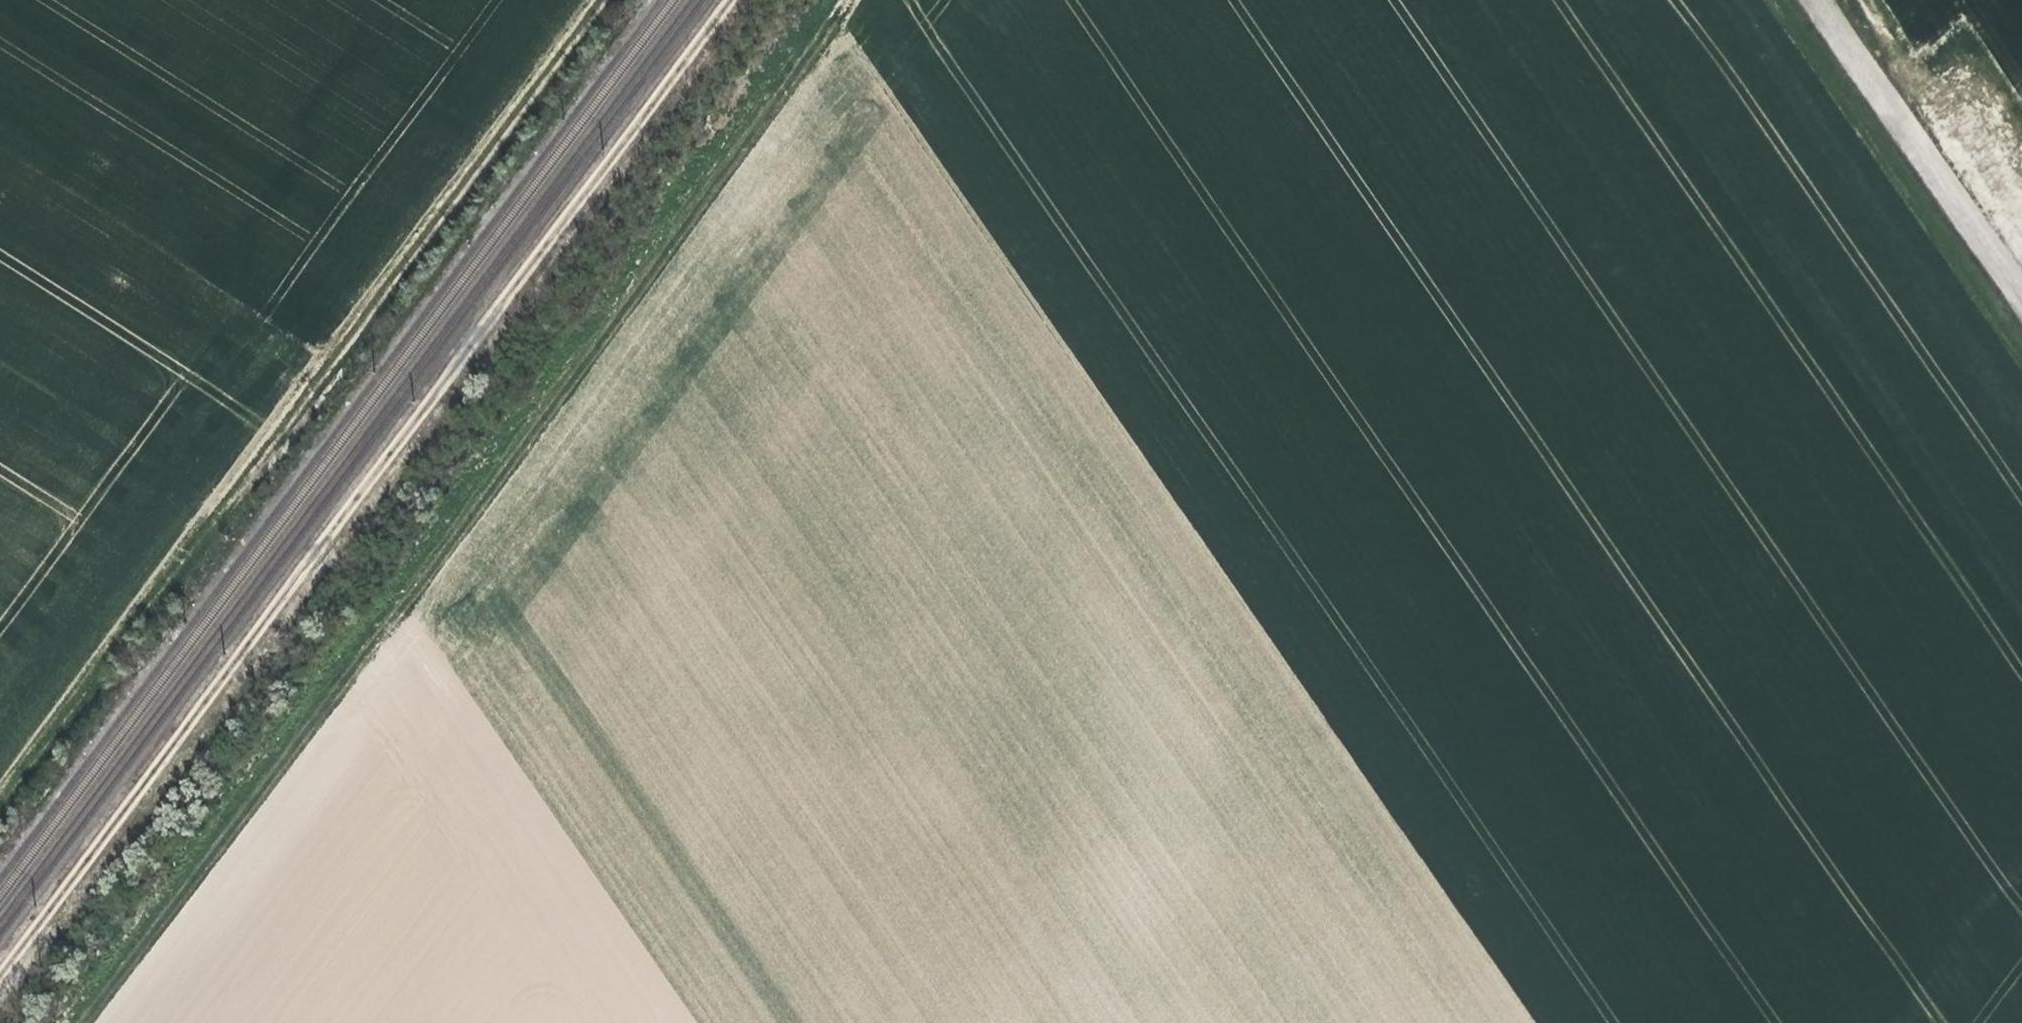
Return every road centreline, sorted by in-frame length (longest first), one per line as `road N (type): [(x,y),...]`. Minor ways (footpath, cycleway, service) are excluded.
road 1 (track): [(731,0),(0,976)]
road 2 (unclassified): [(2021,302),(1813,0)]

